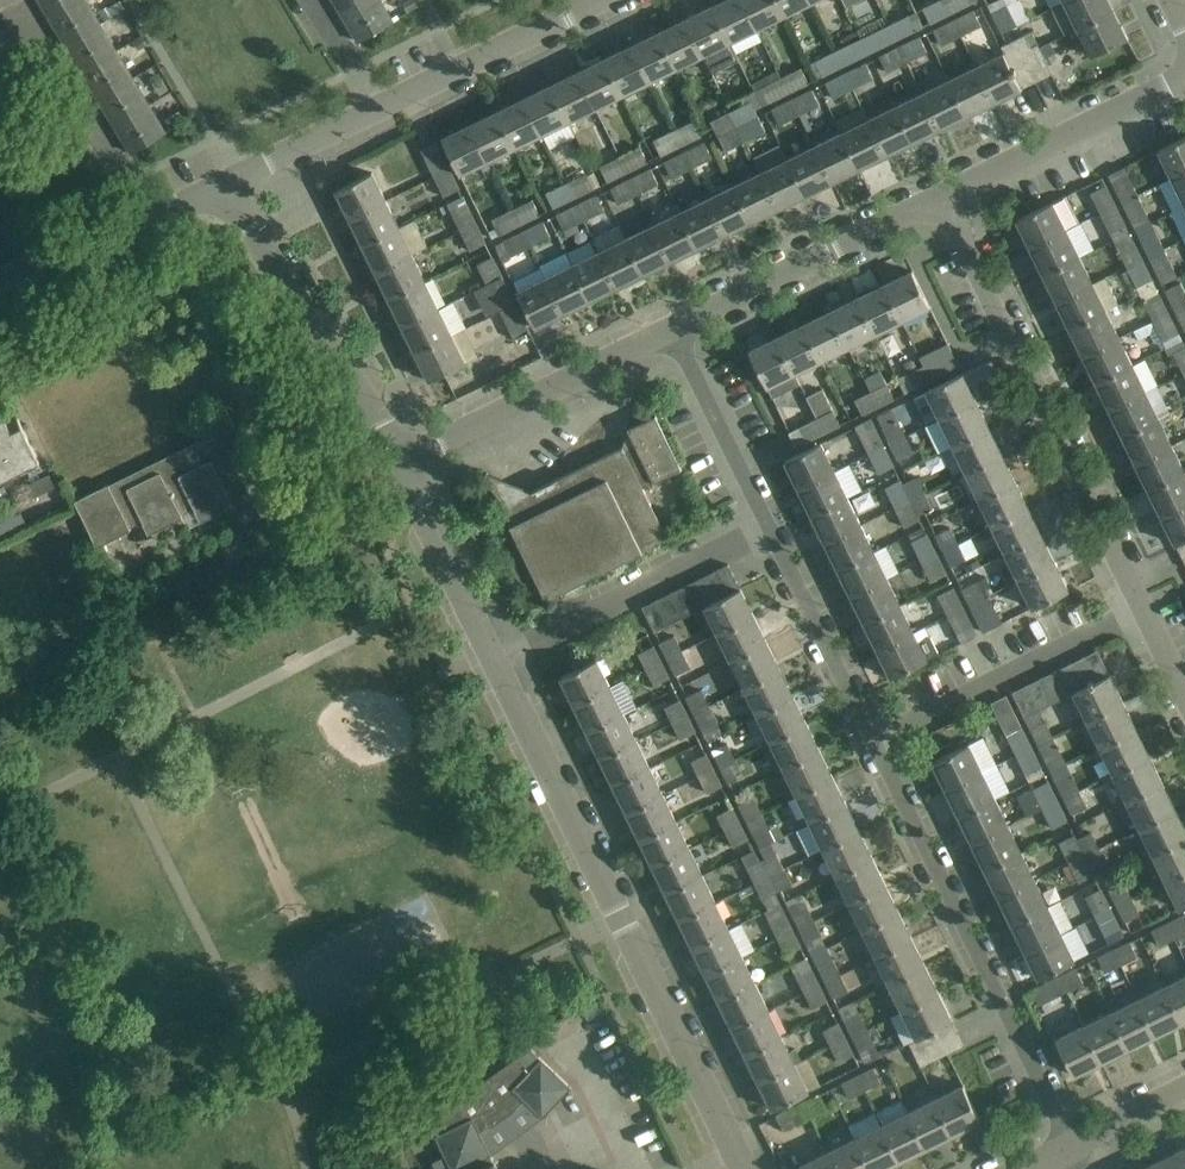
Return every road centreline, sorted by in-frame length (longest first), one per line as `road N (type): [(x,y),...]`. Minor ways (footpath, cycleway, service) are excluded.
road 1 (unclassified): [(748,1168),(492,657)]
road 2 (residential): [(1145,608),(941,195)]
road 3 (residential): [(1071,1148),(873,739)]
road 4 (unclassified): [(400,460),(221,191)]
road 5 (residential): [(492,657),(767,527)]
road 6 (residential): [(400,460),(672,327)]
road 7 (residential): [(873,739),(1145,608)]
road 8 (residential): [(672,327),(941,195)]
road 9 (residential): [(941,195),(1184,79)]
road 10 (residential): [(142,220),(28,13),(0,28)]
road 11 (unclassified): [(375,110),(604,0)]
road 12 (residential): [(873,739),(767,527)]
road 13 (residential): [(767,527),(672,327)]
road 14 (unclassified): [(492,657),(400,460)]
road 15 (unclassified): [(221,191),(375,110)]
road 16 (unclassified): [(0,288),(142,220)]
road 17 (residential): [(375,110),(312,0)]
road 18 (residential): [(1071,1148),(1184,1091)]

